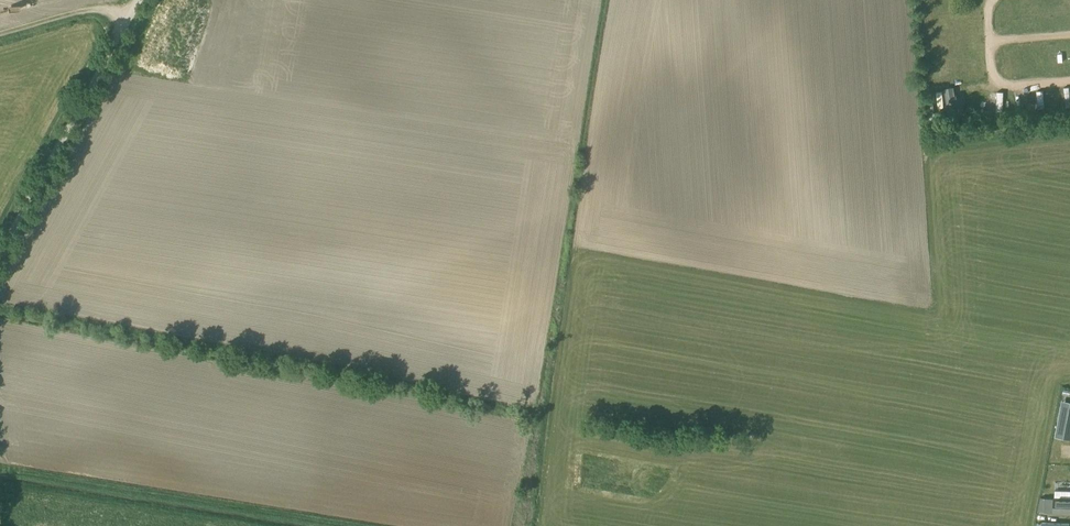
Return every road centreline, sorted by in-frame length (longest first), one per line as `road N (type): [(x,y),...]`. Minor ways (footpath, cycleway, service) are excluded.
road 1 (track): [(0,469),(345,525)]
road 2 (unclassified): [(0,250),(139,0)]
road 3 (track): [(131,13),(95,7),(0,34)]

